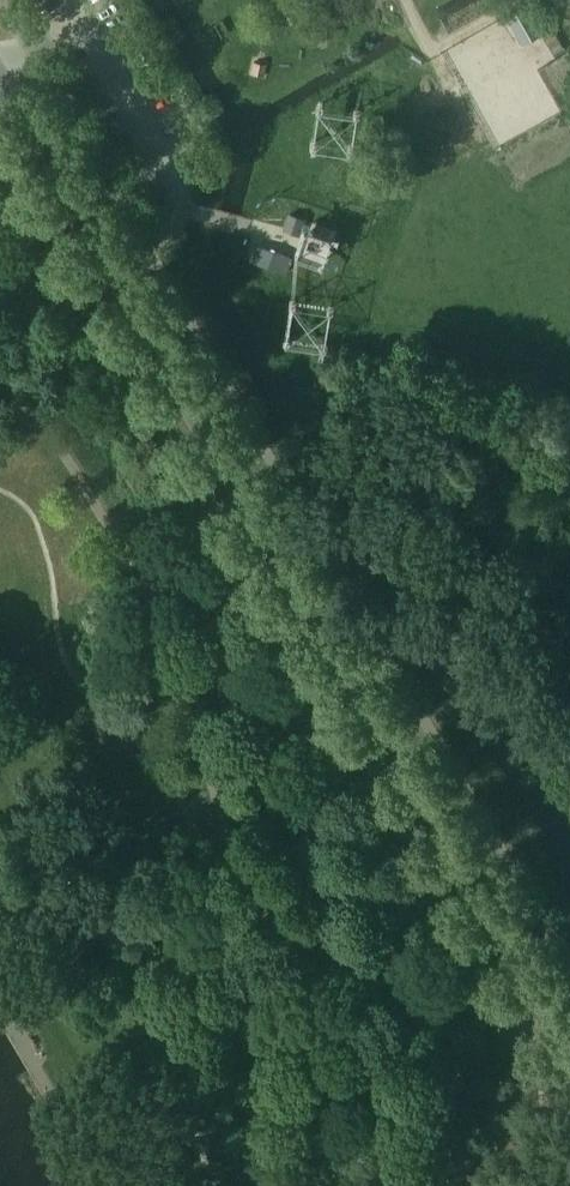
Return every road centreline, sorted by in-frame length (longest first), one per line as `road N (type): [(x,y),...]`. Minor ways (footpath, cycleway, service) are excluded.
road 1 (tertiary): [(569,1045),(0,78)]

